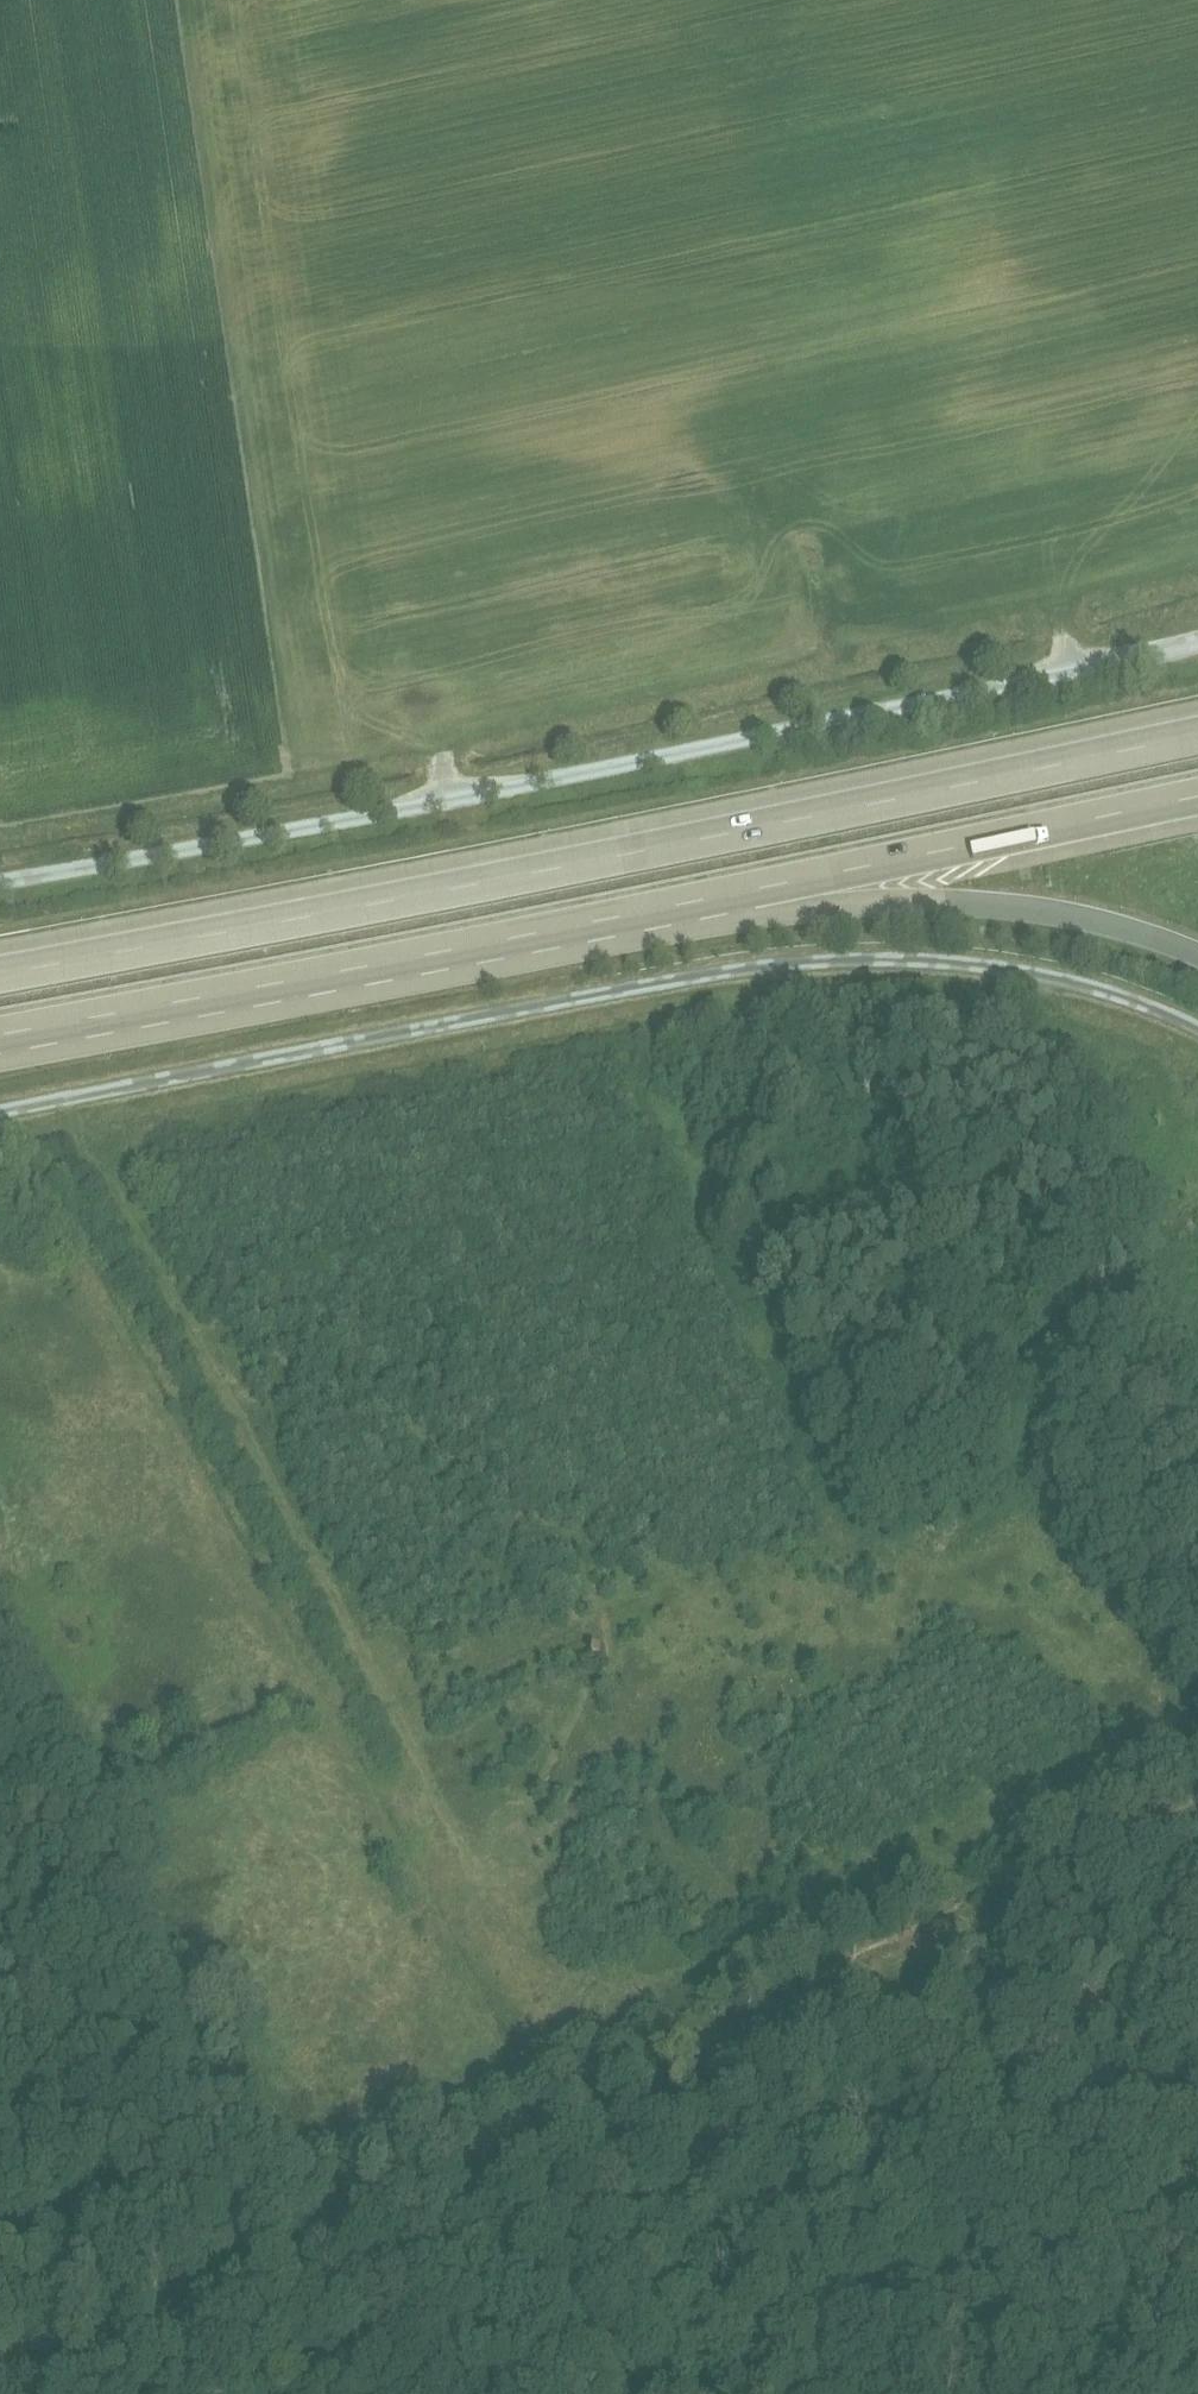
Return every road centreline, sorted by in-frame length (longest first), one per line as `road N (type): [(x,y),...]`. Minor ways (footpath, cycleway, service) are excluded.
road 1 (track): [(0,2393),(1197,1837)]
road 2 (residential): [(0,1112),(514,1007),(791,967),(960,961),(1080,984),(1197,1030)]
road 3 (motorway): [(1197,724),(372,895),(0,962)]
road 4 (residential): [(1197,646),(470,797),(0,881)]
road 5 (motorway): [(0,1045),(683,907)]
road 6 (motorway): [(683,907),(1197,803)]
road 7 (motorway): [(683,907),(753,918),(890,903),(989,906),(1112,925),(1197,953)]
road 8 (track): [(1167,2393),(883,1983)]

